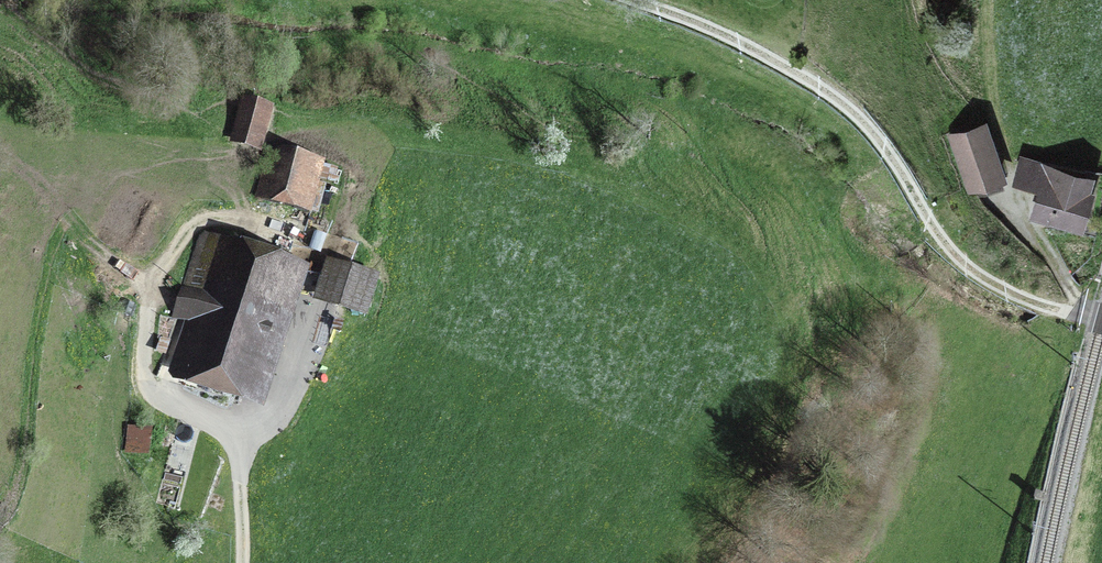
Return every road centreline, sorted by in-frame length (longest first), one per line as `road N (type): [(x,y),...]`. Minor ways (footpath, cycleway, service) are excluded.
road 1 (track): [(1037,303),(991,285),(958,259),(887,142),(814,77),(632,0)]
road 2 (track): [(318,260),(284,372),(236,438),(243,562)]
road 3 (track): [(236,438),(195,414),(164,376),(153,329),(155,301),(187,241),(230,225)]
road 4 (track): [(0,149),(35,168),(75,228),(122,261),(154,317)]
road 5 (track): [(1075,315),(1071,289),(1020,208),(1028,187)]

